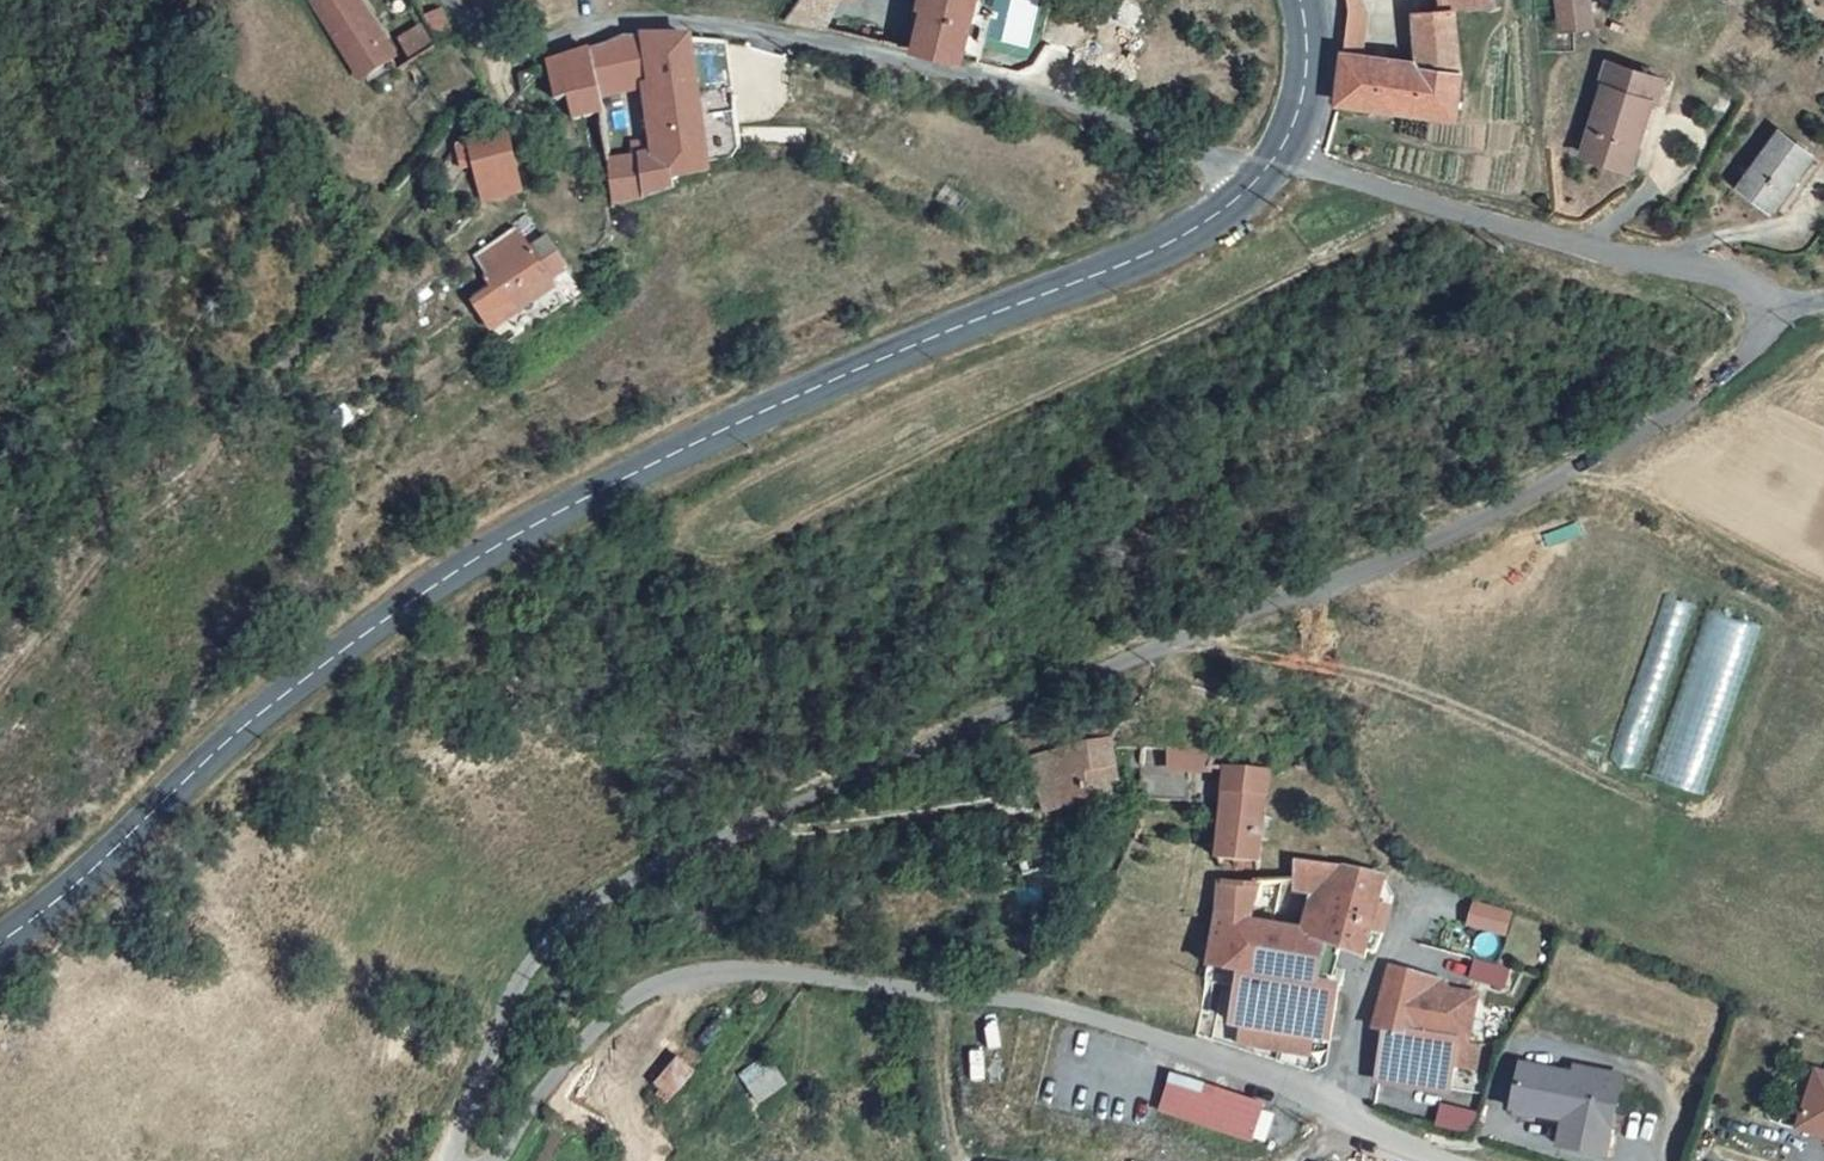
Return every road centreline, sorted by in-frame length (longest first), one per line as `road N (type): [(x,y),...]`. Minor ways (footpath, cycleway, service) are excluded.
road 1 (unclassified): [(1273,163),(1739,281),(1766,298),(1770,317),(1764,336),(1712,384),(1528,494),(614,886),(545,944),(485,1058),(450,1160)]
road 2 (secondary): [(1273,163),(1230,206),(567,503),(301,677),(83,880),(0,942)]
road 3 (unclassified): [(489,1160),(582,1036),(638,992),(702,970),(1035,995),(1188,1031),(1507,1160)]
road 4 (unclassified): [(454,0),(512,53),(641,19),(744,30),(892,58),(1273,163)]
road 5 (secondary): [(1302,0),(1310,31),(1302,100),(1273,163)]

